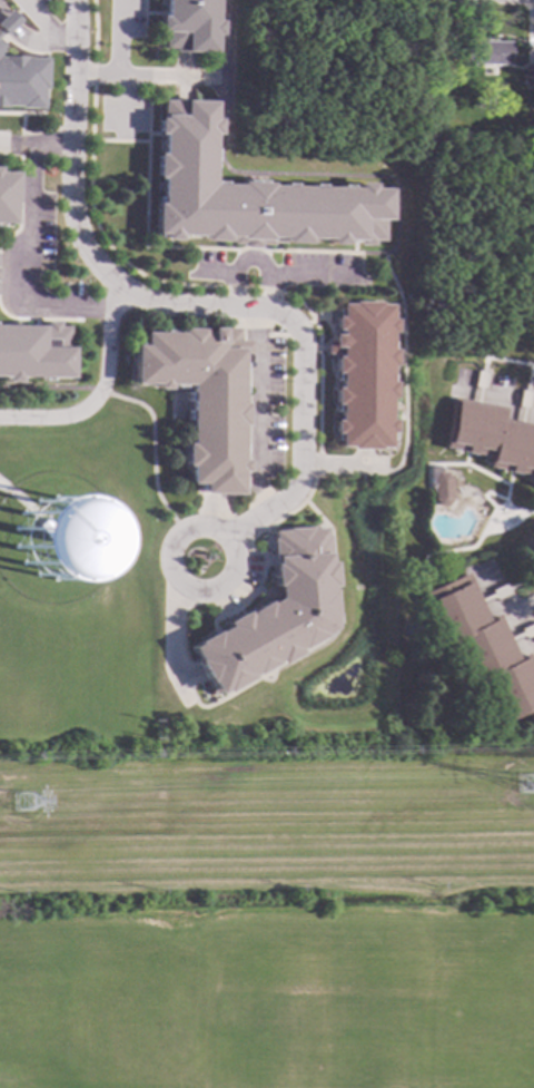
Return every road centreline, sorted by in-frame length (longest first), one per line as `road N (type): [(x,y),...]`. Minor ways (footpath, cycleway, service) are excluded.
road 1 (residential): [(75,0),(71,180),(92,253),(141,297),(276,310),(300,331),(298,480),(291,494),(230,542)]
road 2 (residential): [(123,287),(109,318),(105,382),(90,405),(52,419),(0,420)]
road 3 (residential): [(188,535),(176,549),(177,576),(192,589),(221,587),(236,561),(230,542),(206,529),(188,535)]

